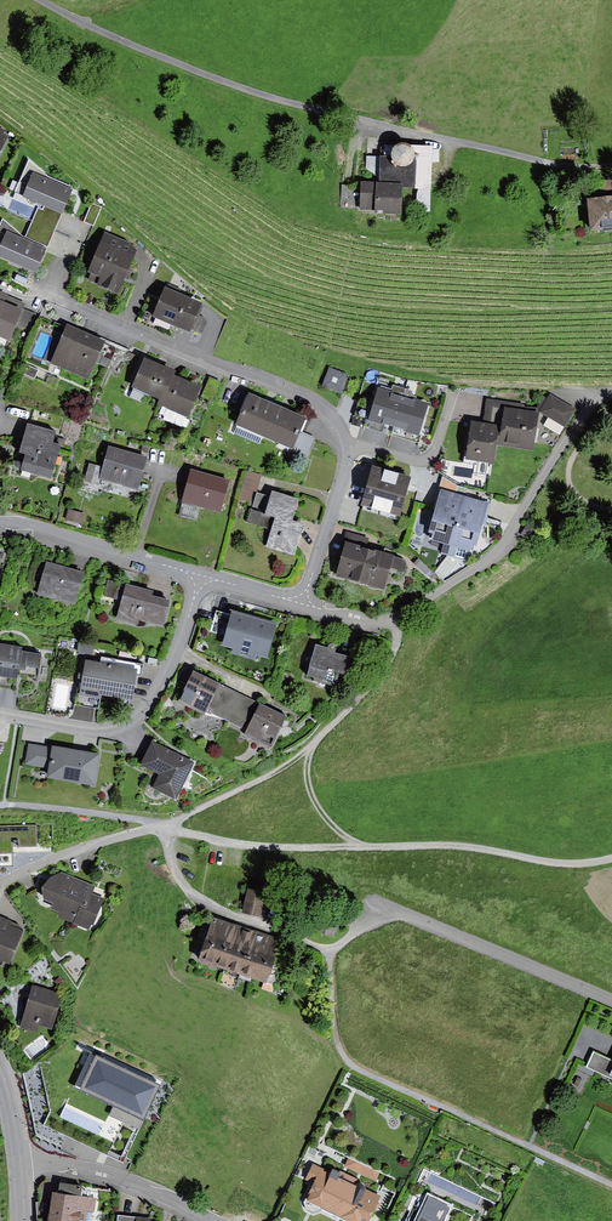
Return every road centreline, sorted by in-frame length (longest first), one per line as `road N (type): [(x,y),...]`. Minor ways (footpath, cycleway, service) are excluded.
road 1 (track): [(611,387),(436,377),(240,318),(0,110)]
road 2 (residential): [(41,0),(275,99),(557,165),(611,169)]
road 3 (residential): [(302,604),(346,475),(334,421),(309,398),(42,292)]
road 4 (track): [(611,860),(560,865),(470,847),(257,846),(163,828)]
road 5 (residential): [(302,604),(381,623),(486,561),(589,404),(611,397)]
road 6 (track): [(163,828),(311,748),(390,659),(398,618)]
road 7 (residential): [(201,576),(163,678),(131,722),(100,731),(0,716)]
road 8 (residential): [(383,907),(611,1001)]
road 9 (track): [(163,828),(174,872),(193,900),(330,954)]
road 10 (residential): [(0,521),(201,576)]
road 11 (residential): [(17,1164),(118,1176),(212,1220)]
road 12 (track): [(163,828),(0,805)]
road 13 (track): [(363,847),(330,823),(313,796),(311,748)]

